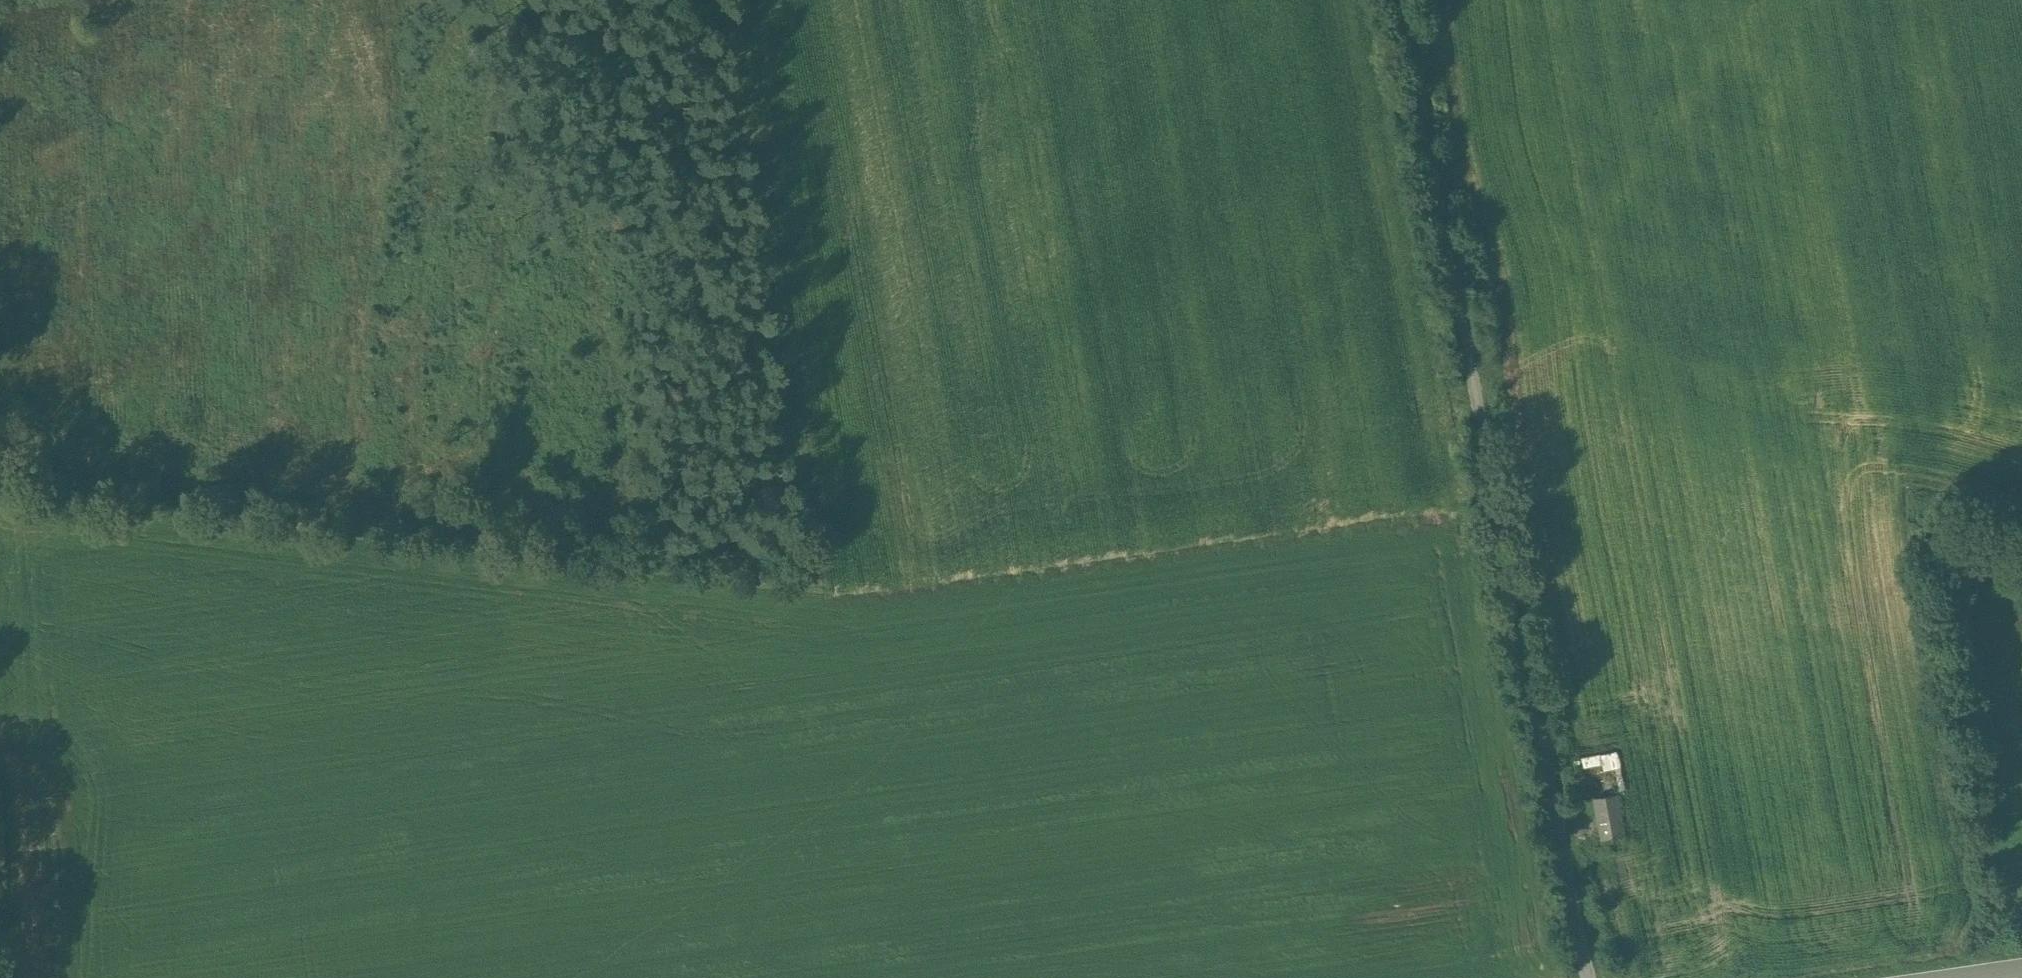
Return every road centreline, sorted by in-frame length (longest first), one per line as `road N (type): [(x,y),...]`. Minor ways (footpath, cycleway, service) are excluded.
road 1 (unclassified): [(1401,0),(1591,977)]
road 2 (track): [(770,0),(832,477),(846,739),(833,935),(808,977)]
road 3 (track): [(0,466),(837,552)]

